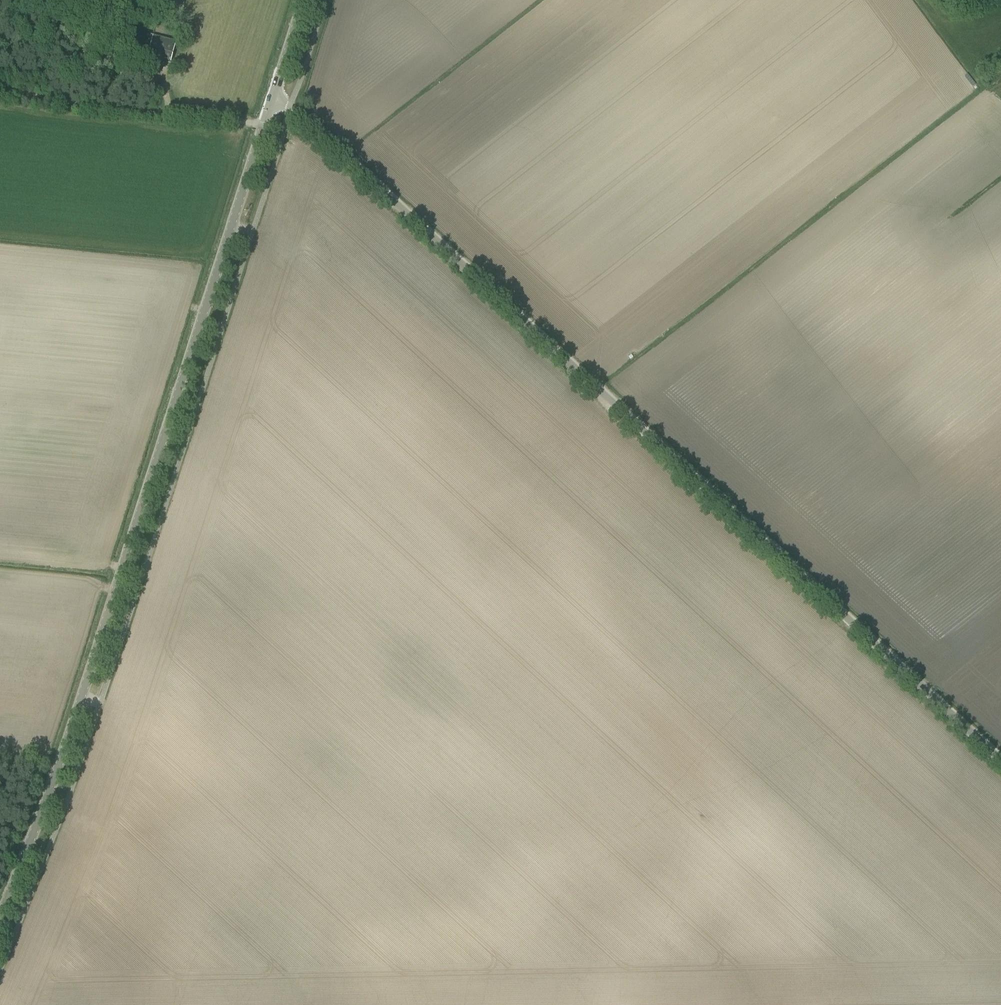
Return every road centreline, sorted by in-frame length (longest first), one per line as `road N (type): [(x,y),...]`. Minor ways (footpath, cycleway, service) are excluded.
road 1 (unclassified): [(1000,767),(411,217),(273,99)]
road 2 (tertiary): [(0,924),(77,712),(273,99)]

